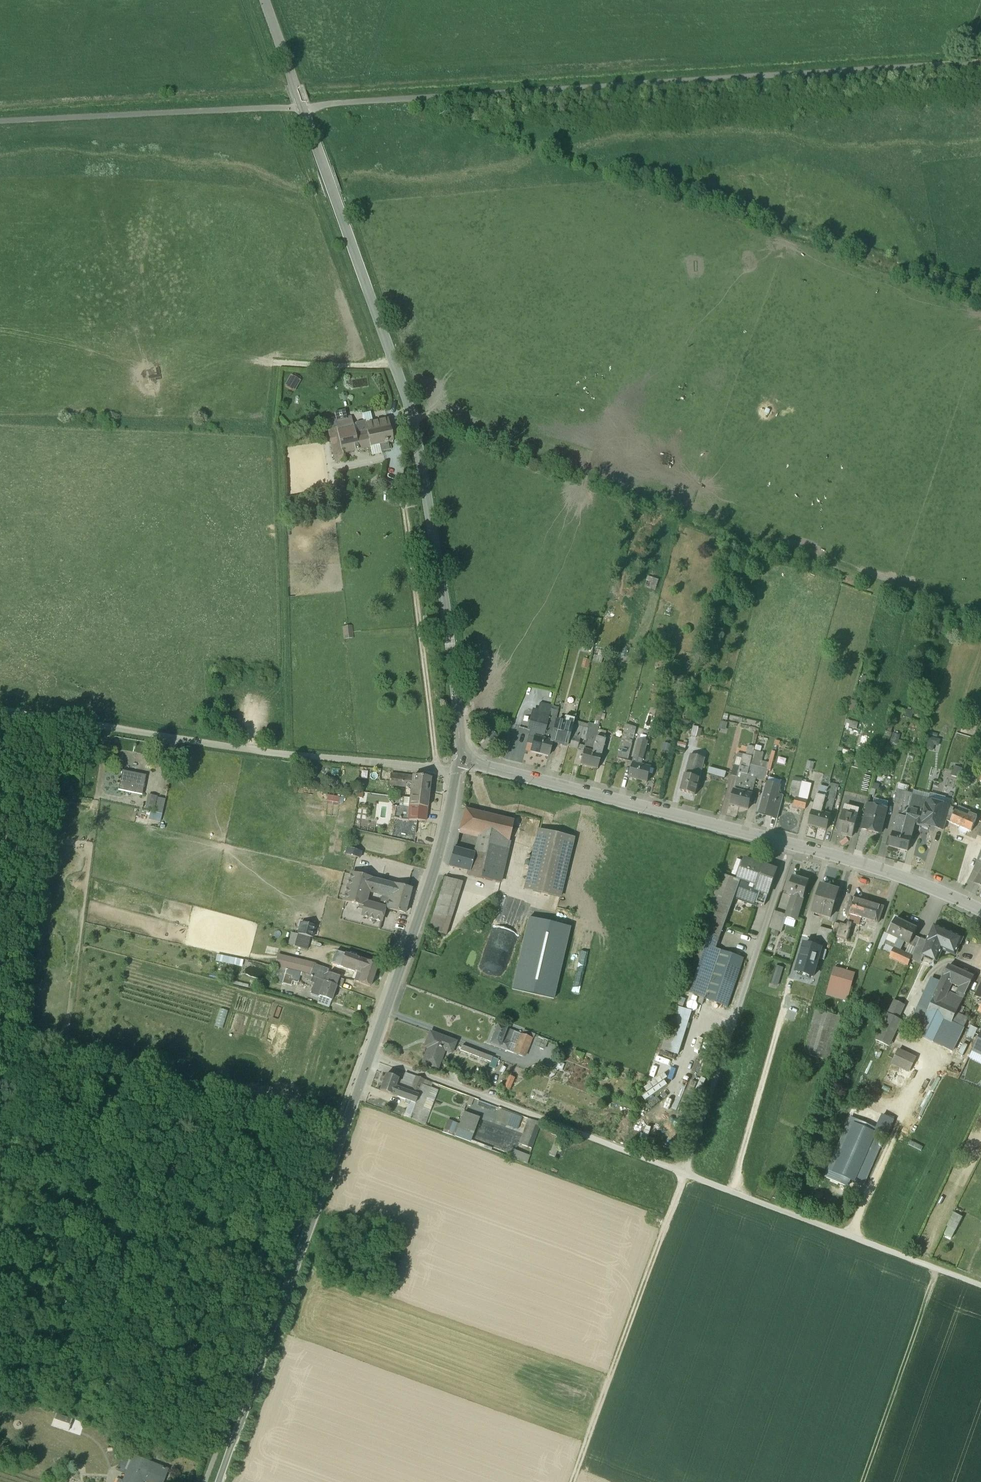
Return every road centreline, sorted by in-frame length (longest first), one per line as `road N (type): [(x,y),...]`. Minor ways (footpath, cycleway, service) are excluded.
road 1 (tertiary): [(219,1481),(432,880),(457,770)]
road 2 (track): [(980,62),(282,104)]
road 3 (track): [(980,1289),(683,1174),(794,845)]
road 4 (track): [(370,1055),(683,1174),(573,1481)]
road 5 (track): [(980,623),(410,407)]
road 6 (residential): [(467,756),(870,866),(980,910)]
road 7 (unclassified): [(267,0),(410,407)]
road 8 (unclassified): [(457,770),(288,755),(71,721)]
road 9 (track): [(438,769),(392,413)]
road 10 (tertiary): [(467,756),(410,407)]
road 11 (track): [(282,104),(0,120)]
road 12 (track): [(942,1275),(871,1481)]
road 13 (track): [(281,441),(273,429),(277,364),(376,365)]

